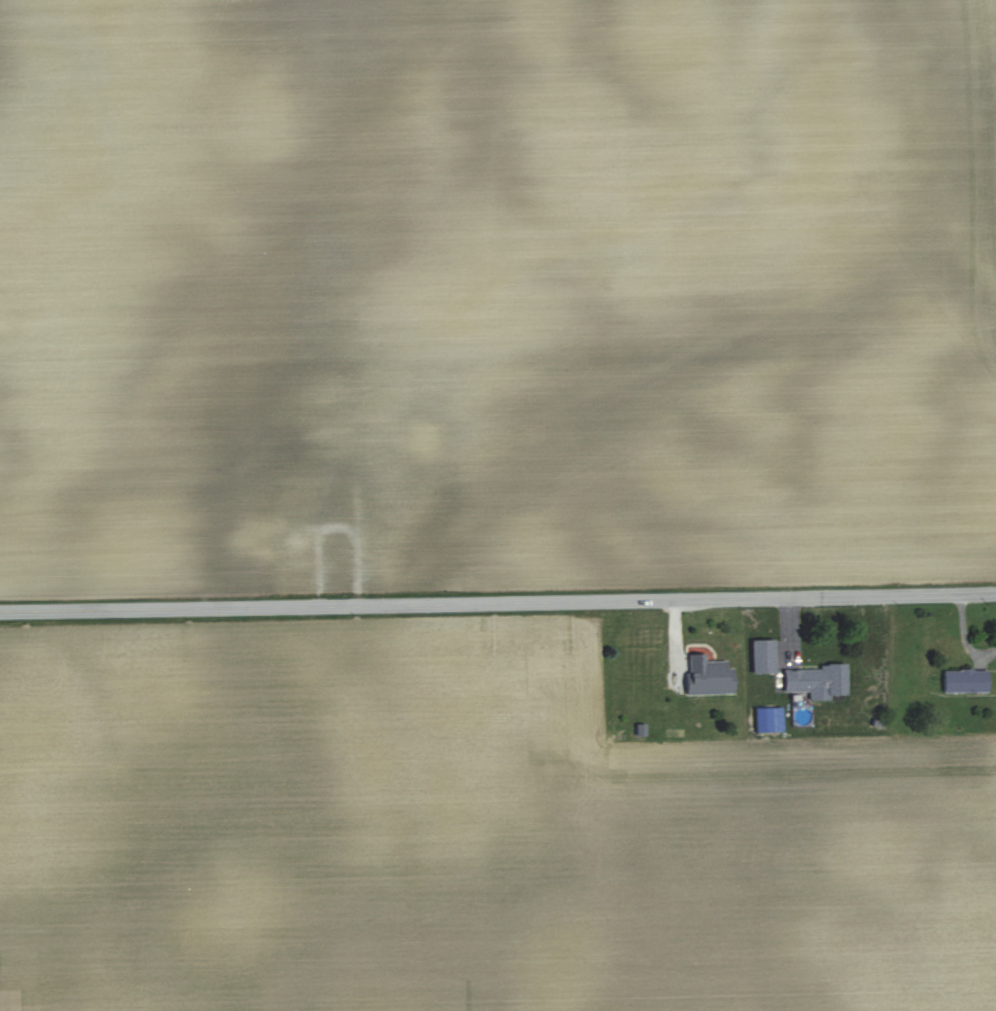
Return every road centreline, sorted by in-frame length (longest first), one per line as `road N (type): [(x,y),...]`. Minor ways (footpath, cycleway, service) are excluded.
road 1 (residential): [(0,611),(995,592)]

